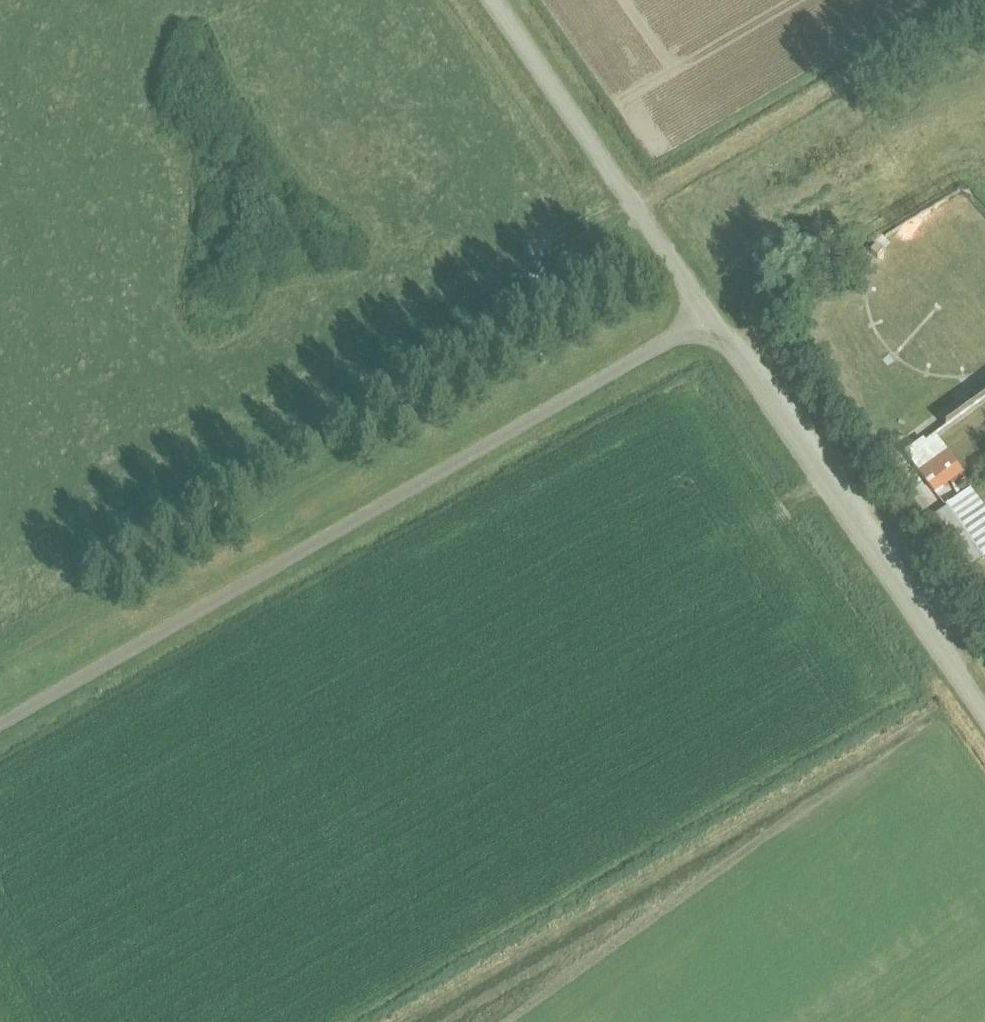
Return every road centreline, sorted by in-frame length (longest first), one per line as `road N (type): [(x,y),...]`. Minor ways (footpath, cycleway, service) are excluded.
road 1 (unclassified): [(0,741),(667,341),(705,310)]
road 2 (unclassified): [(984,709),(705,310)]
road 3 (unclassified): [(705,310),(489,0)]

